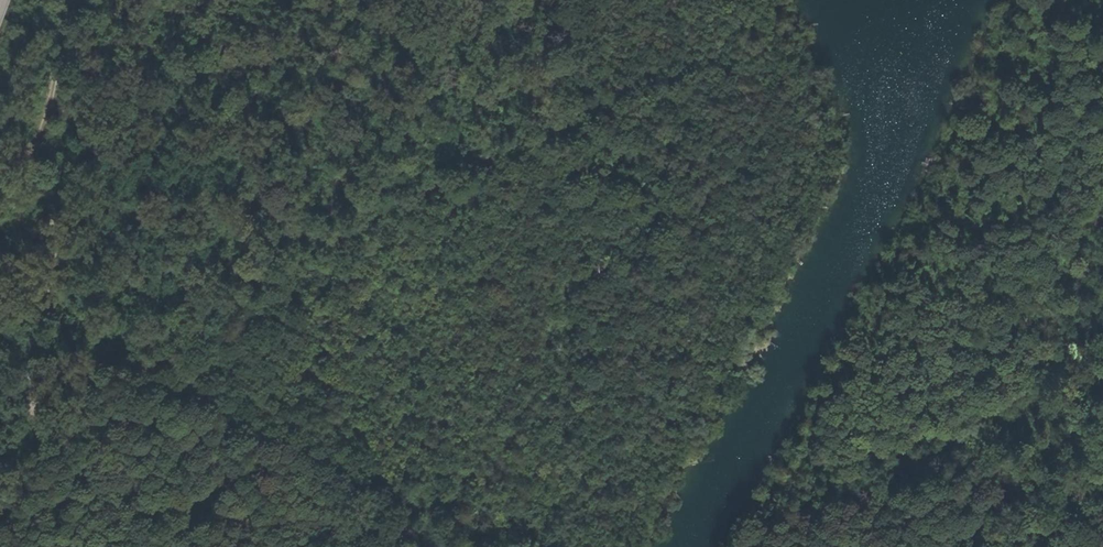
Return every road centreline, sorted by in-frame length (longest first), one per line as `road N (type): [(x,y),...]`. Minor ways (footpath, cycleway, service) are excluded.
road 1 (track): [(749,17),(94,368)]
road 2 (track): [(528,546),(50,350)]
road 3 (track): [(23,546),(25,443),(50,350),(0,301)]
road 4 (track): [(0,229),(85,0)]

